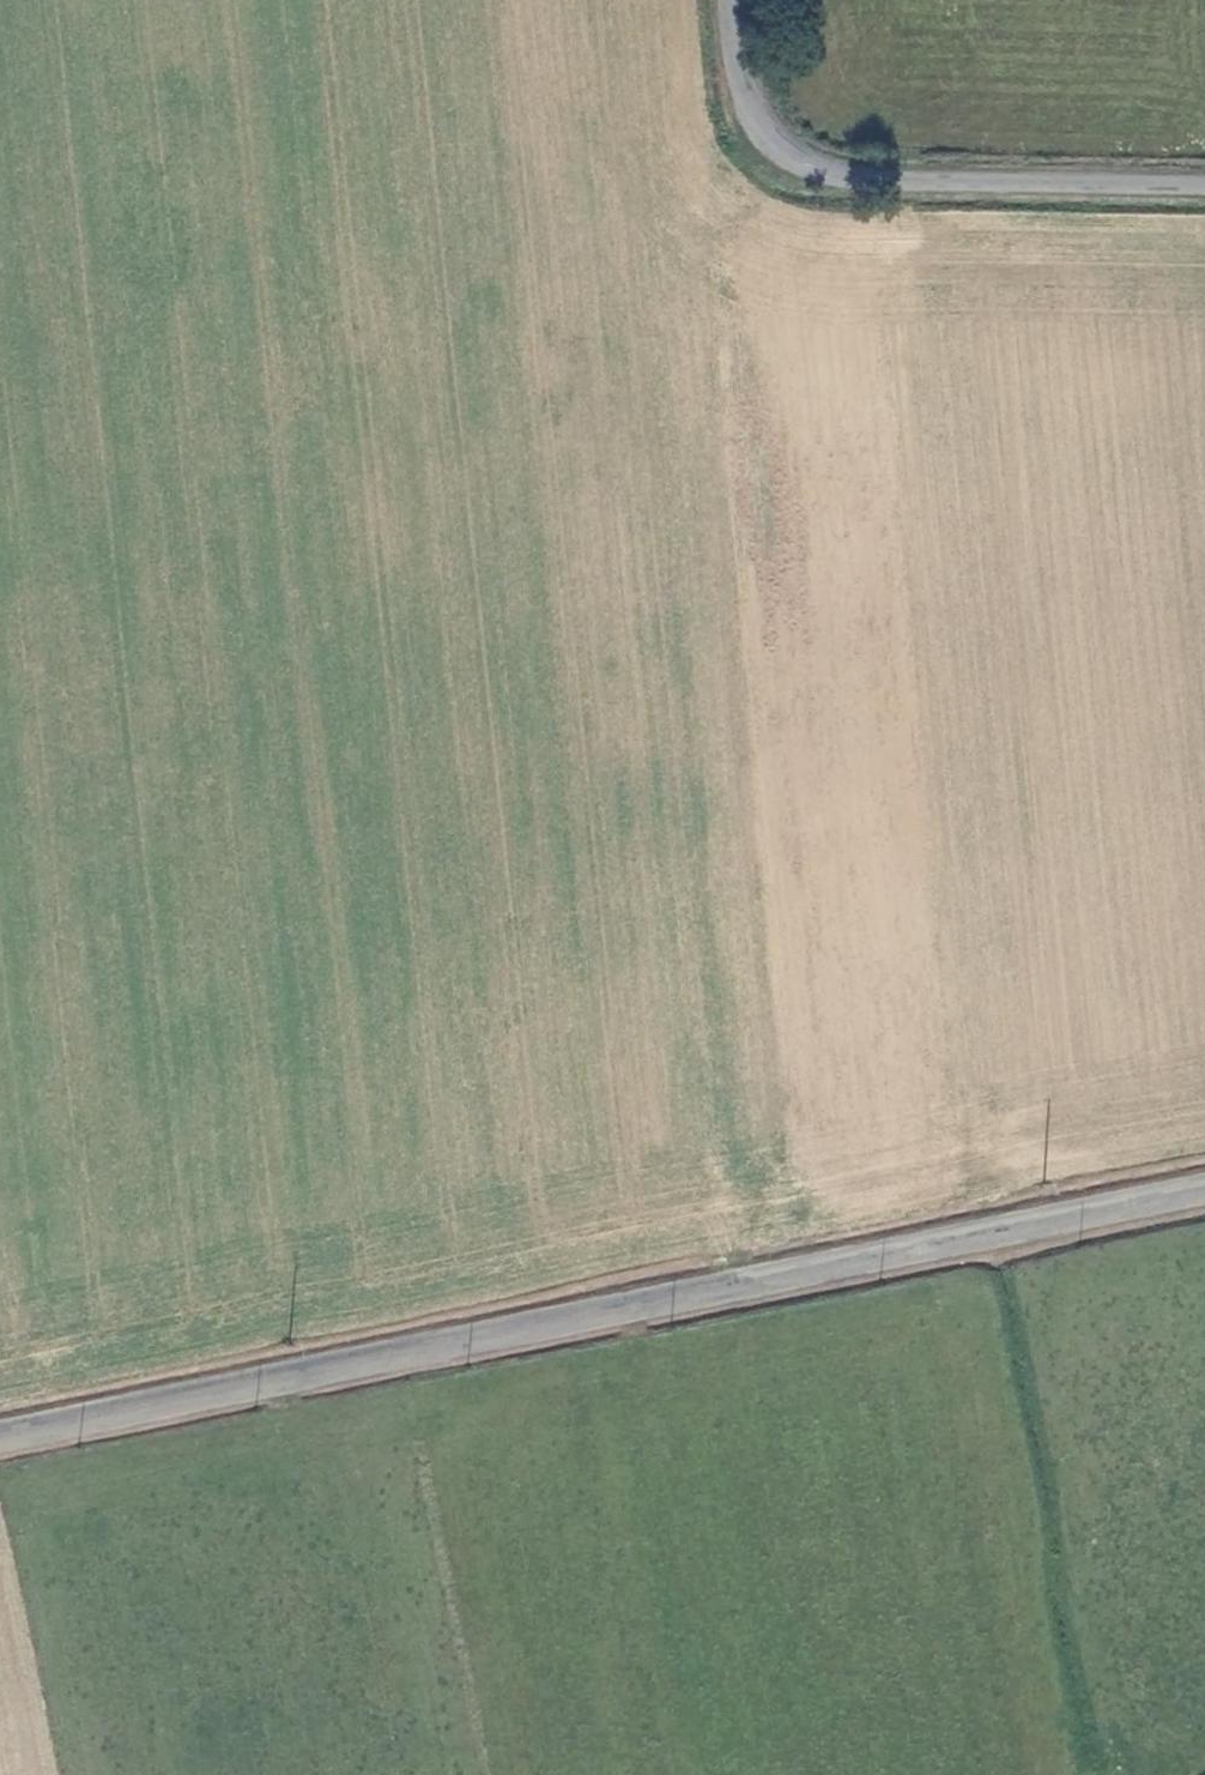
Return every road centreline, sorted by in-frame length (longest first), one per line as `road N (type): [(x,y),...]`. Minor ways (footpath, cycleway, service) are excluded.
road 1 (tertiary): [(1204,1183),(0,1437)]
road 2 (unclassified): [(732,0),(741,88),(771,144),(808,167),(885,181),(1204,188)]

